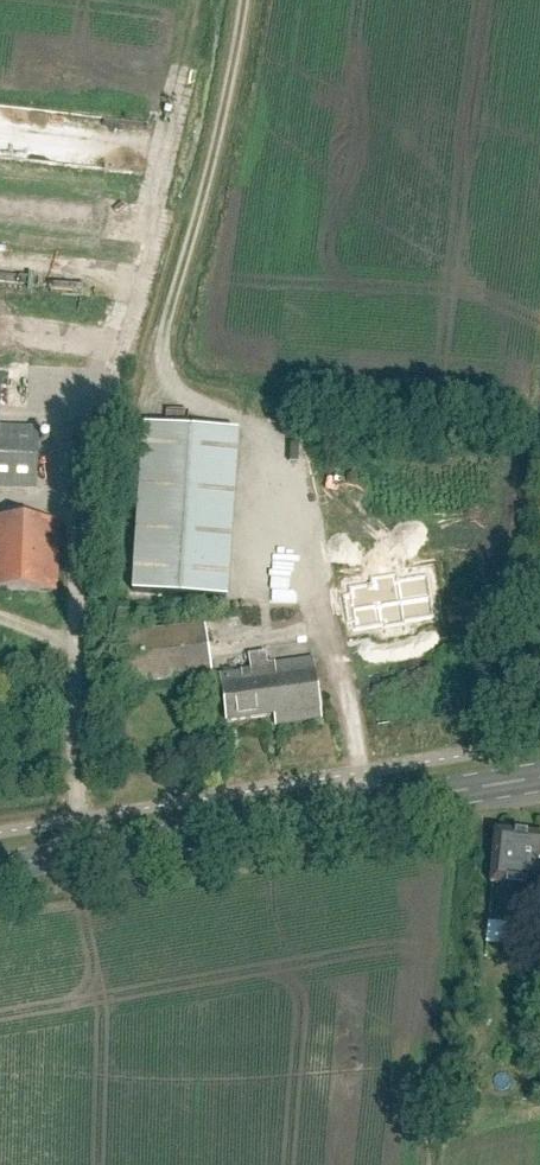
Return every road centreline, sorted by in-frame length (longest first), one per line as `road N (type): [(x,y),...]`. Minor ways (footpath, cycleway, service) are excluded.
road 1 (track): [(373,803),(313,517),(293,463),(269,438),(181,391),(164,354),(244,0)]
road 2 (secondary): [(0,864),(539,776)]

